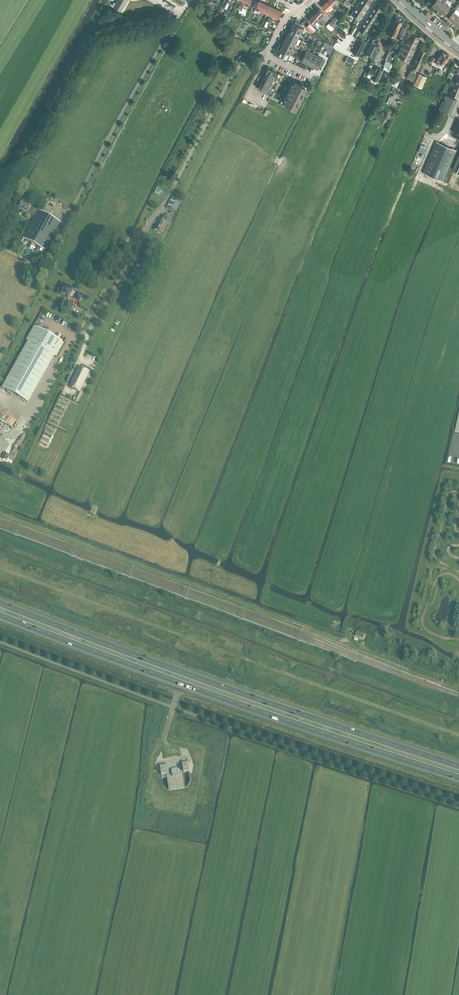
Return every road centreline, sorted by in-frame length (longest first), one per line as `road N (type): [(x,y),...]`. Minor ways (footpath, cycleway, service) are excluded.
road 1 (track): [(458,735),(0,568)]
road 2 (trunk): [(458,766),(0,603)]
road 3 (trunk): [(0,615),(458,778)]
road 4 (track): [(0,513),(346,641)]

